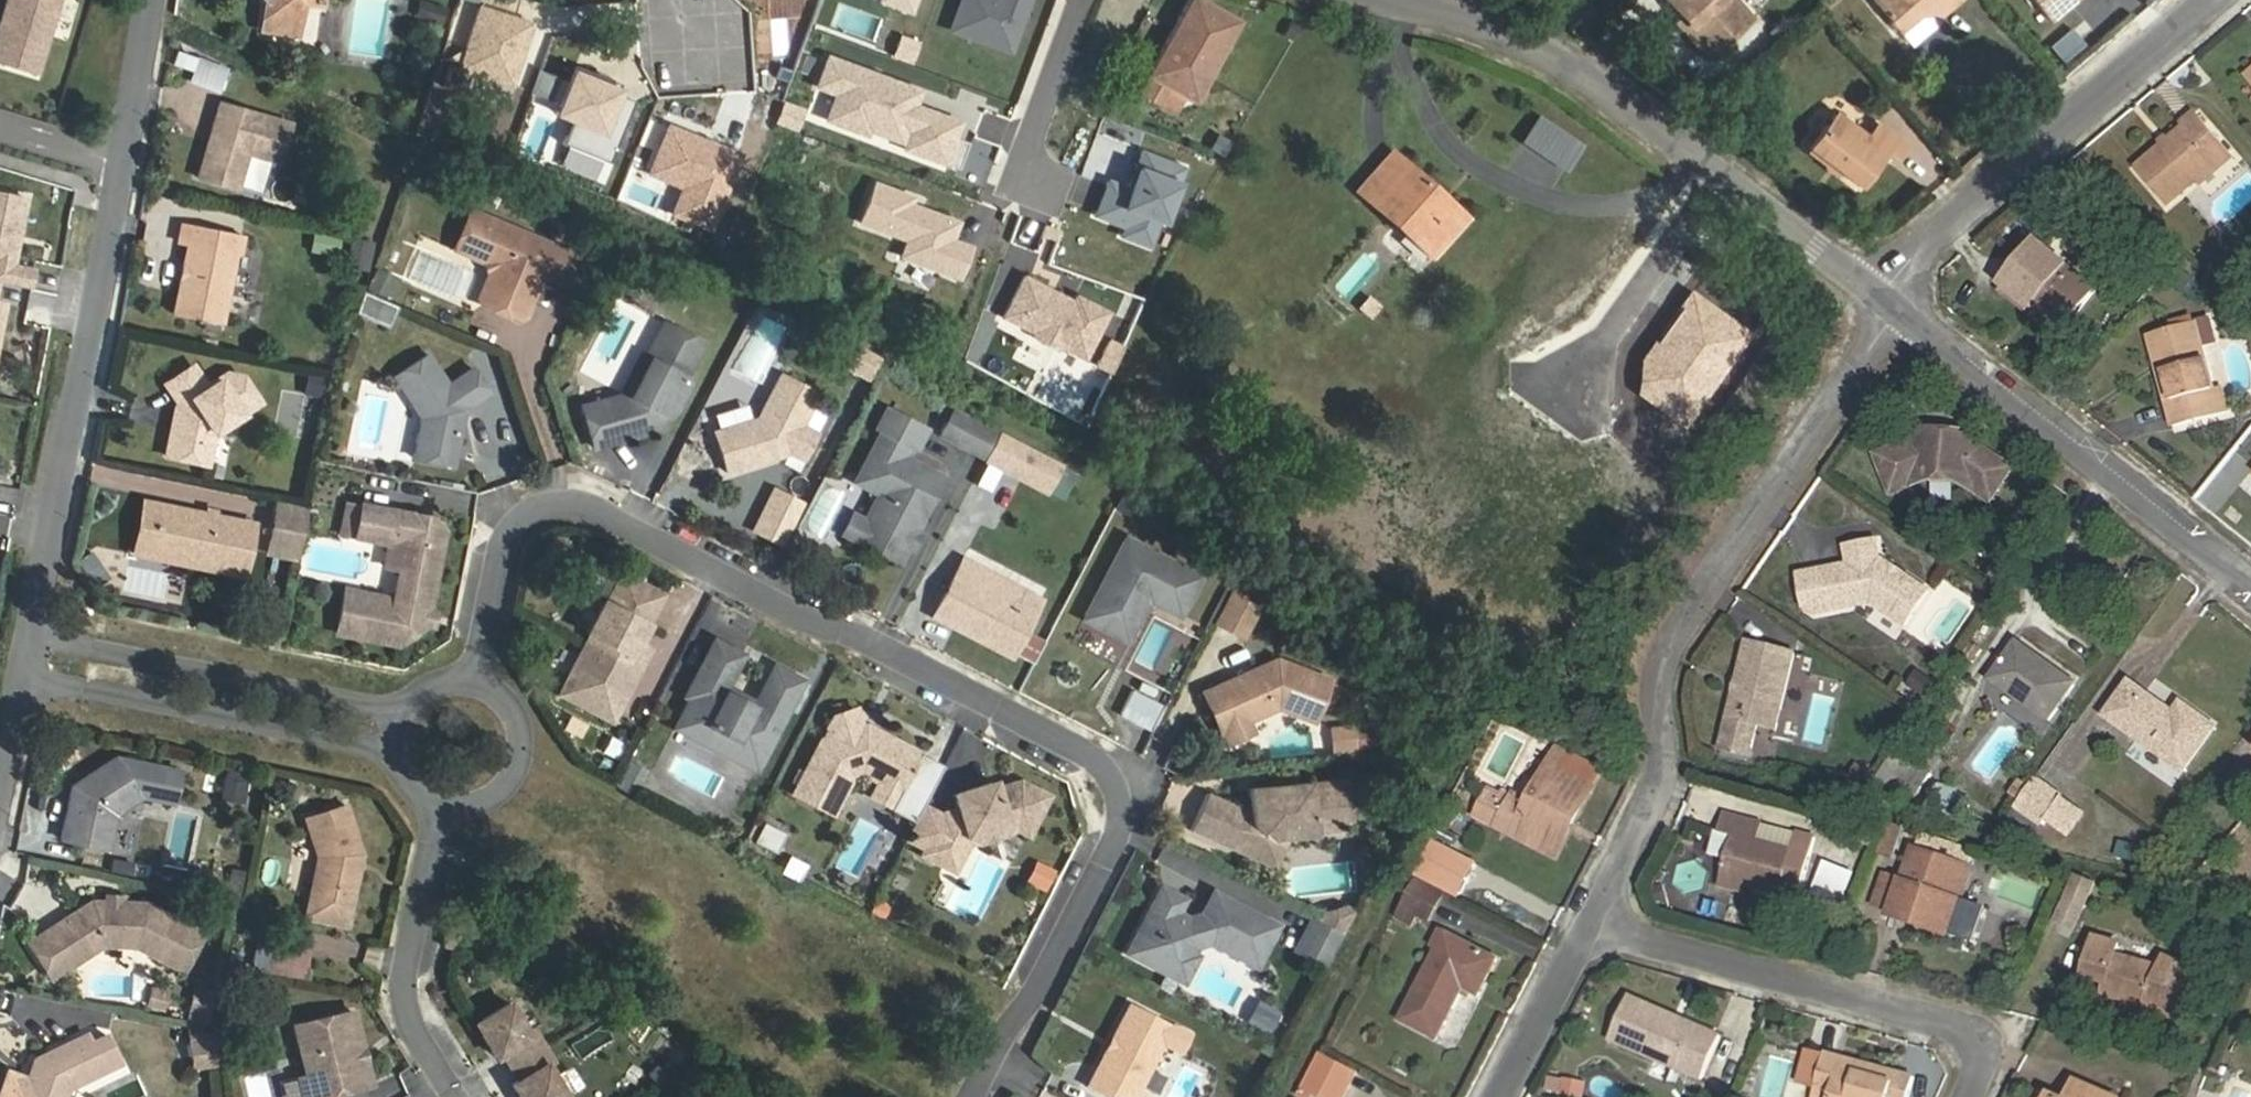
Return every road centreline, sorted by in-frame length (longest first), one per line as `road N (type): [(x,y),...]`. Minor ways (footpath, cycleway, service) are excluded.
road 1 (residential): [(984,1096),(1129,828),(1106,767),(582,504),(513,524),(481,682)]
road 2 (residential): [(1595,926),(1672,769),(1678,638),(1874,352),(1875,287)]
road 3 (residential): [(2250,589),(1875,287)]
road 4 (unclassified): [(120,162),(29,634)]
road 5 (residential): [(1595,926),(1959,1021),(1984,1069),(1972,1096)]
road 6 (residential): [(1875,287),(2205,0)]
road 7 (residential): [(409,709),(29,634)]
road 8 (residential): [(18,681),(398,750)]
road 9 (residential): [(1725,175),(1570,61),(1412,0)]
road 10 (residential): [(466,1096),(407,998),(444,810)]
road 11 (residential): [(1725,175),(1577,387)]
road 12 (residential): [(444,810),(480,812),(502,802),(529,764),(525,717),(512,699),(481,682)]
road 13 (residential): [(1506,1096),(1595,926)]
road 14 (residential): [(1079,0),(1028,142),(1038,180)]
road 15 (residential): [(1875,287),(1725,175)]
road 16 (unclassified): [(145,0),(120,162)]
road 17 (residential): [(120,162),(0,126)]

